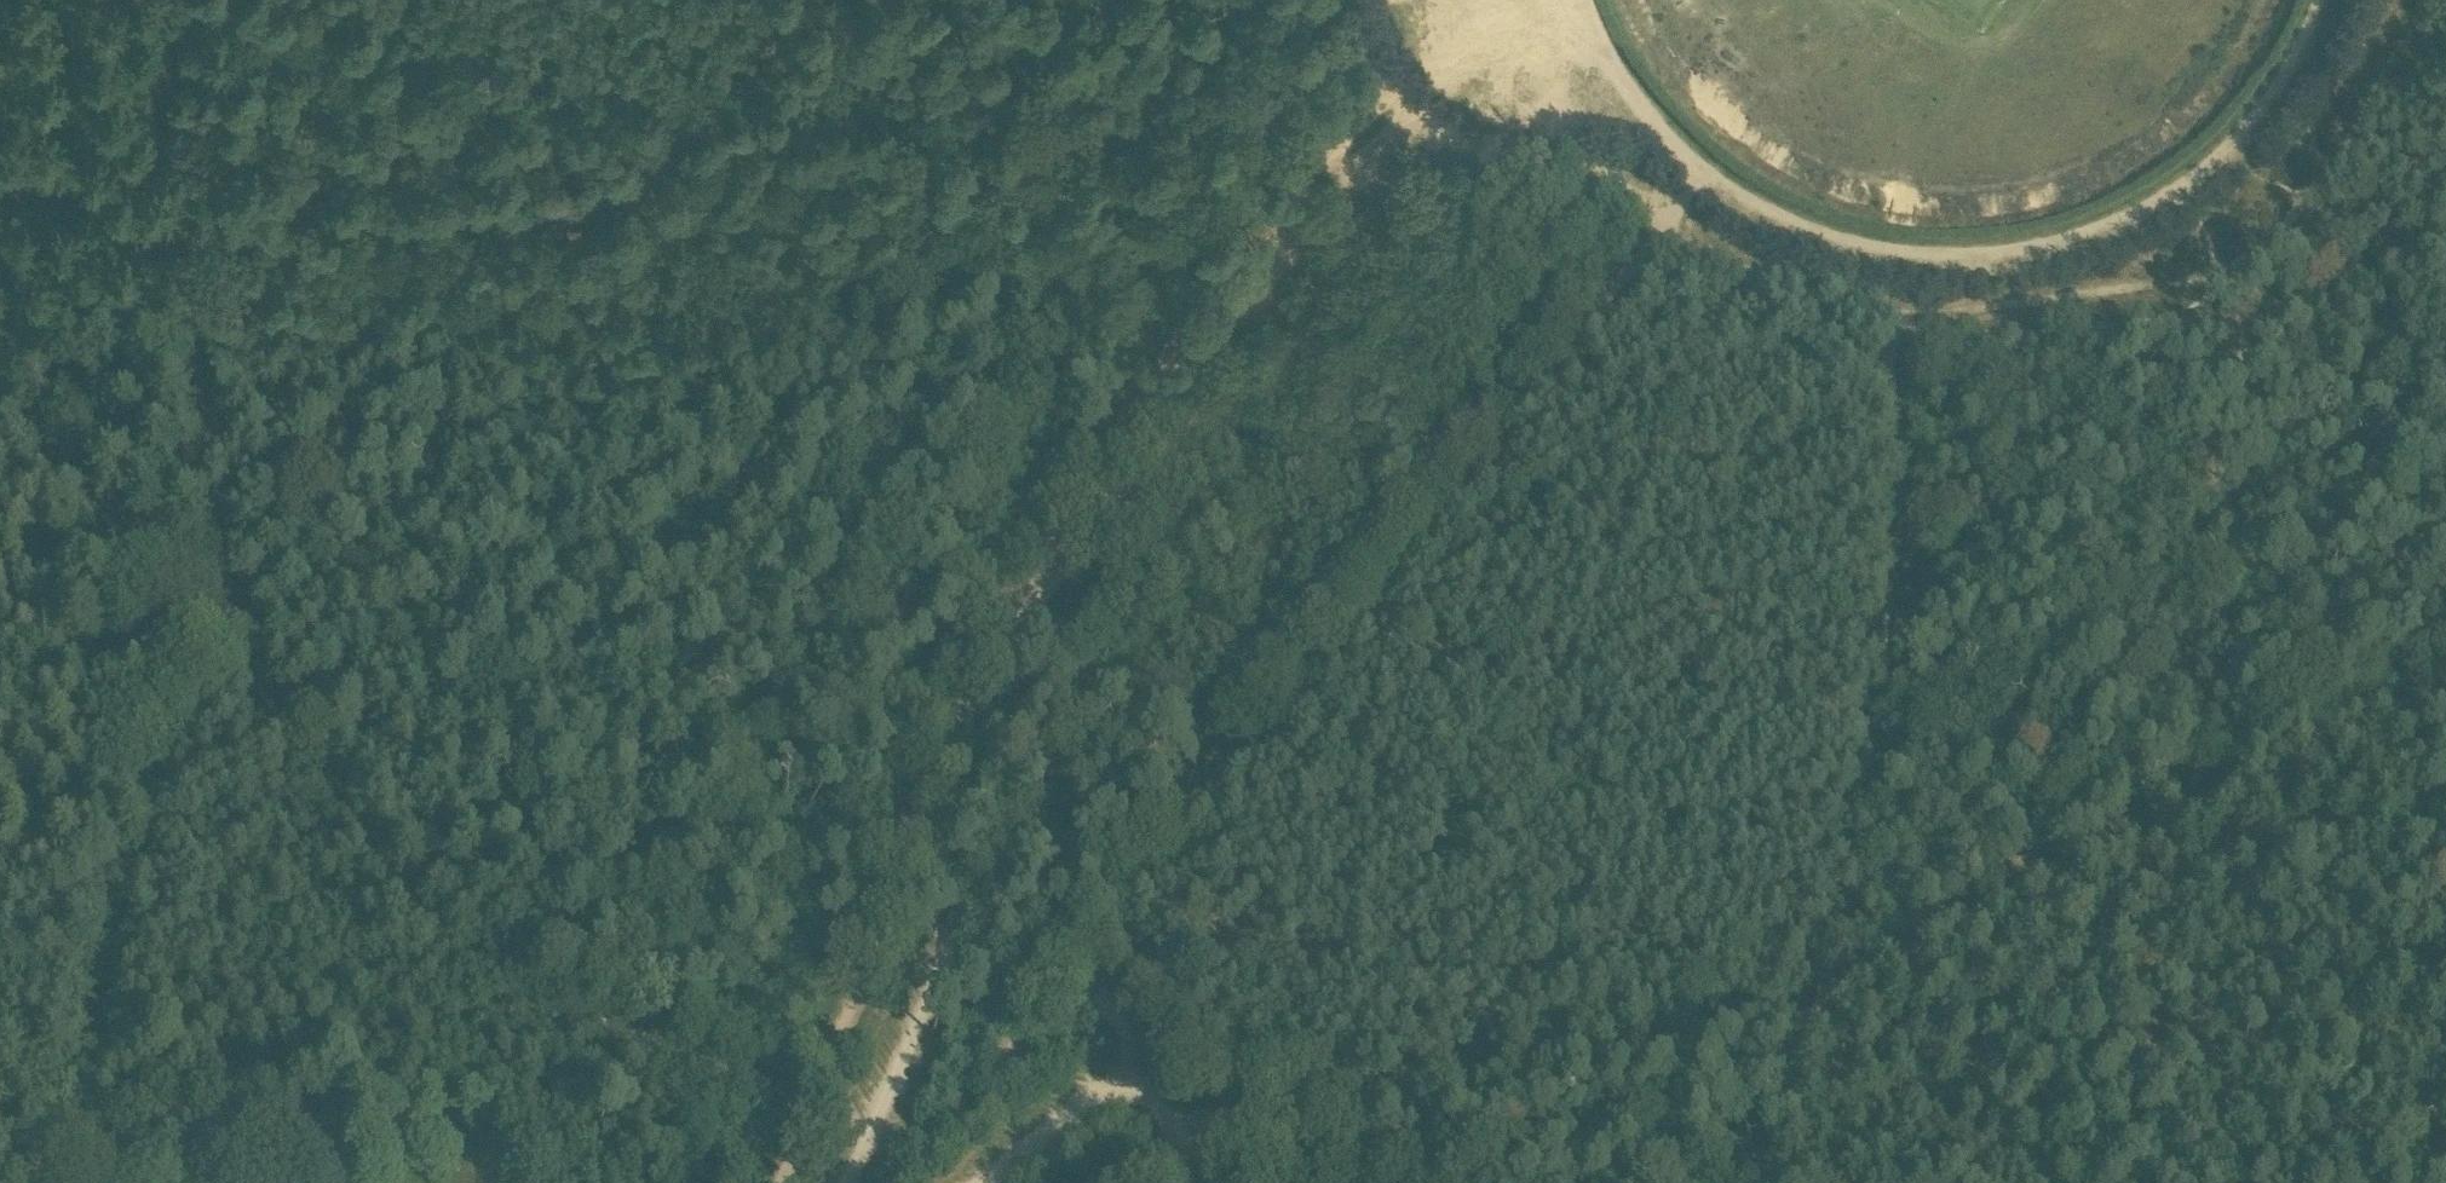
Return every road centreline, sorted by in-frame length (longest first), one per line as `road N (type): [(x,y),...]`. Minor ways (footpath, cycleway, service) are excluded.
road 1 (track): [(1509,0),(1317,221),(1254,276),(1106,452),(890,905)]
road 2 (track): [(2324,0),(2263,118),(2181,193),(2072,242),(1931,259),(1821,239),(1736,199),(1632,96),(1591,30),(1583,0)]
road 3 (track): [(1931,259),(1949,566),(1942,613),(1887,808),(1854,989),(1777,1182)]
road 4 (track): [(823,1076),(483,948),(331,710),(249,650)]
road 5 (track): [(249,650),(175,0)]
road 6 (track): [(249,650),(240,711),(136,1085)]
road 7 (track): [(0,418),(11,420),(249,650)]
road 8 (track): [(136,1085),(26,1107),(0,1124)]

